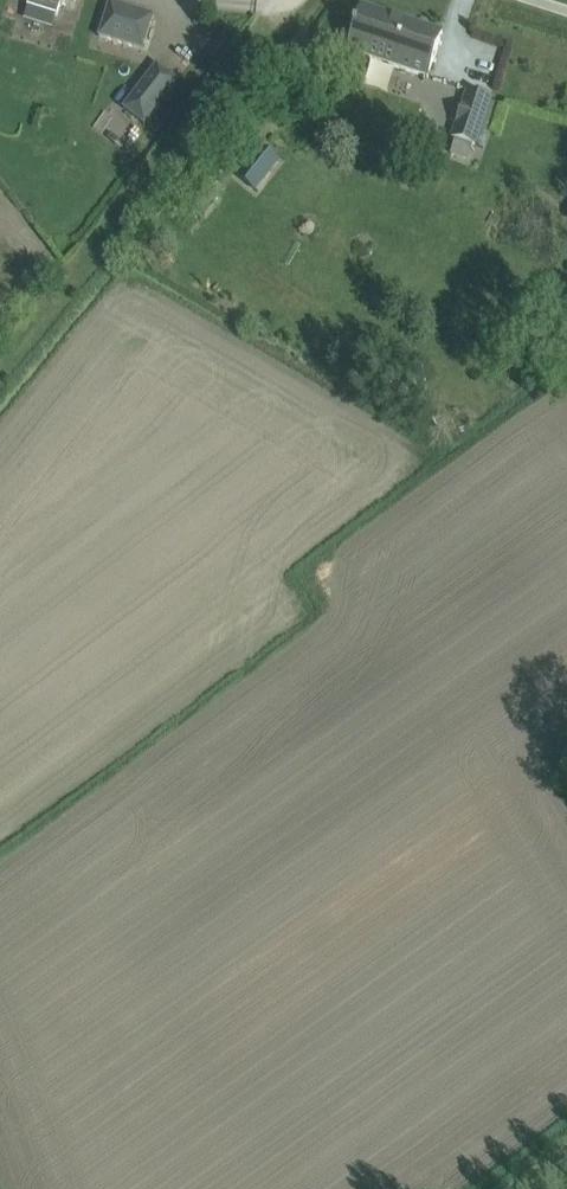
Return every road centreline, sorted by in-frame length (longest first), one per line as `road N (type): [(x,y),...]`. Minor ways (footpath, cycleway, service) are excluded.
road 1 (track): [(292,0),(0,366)]

